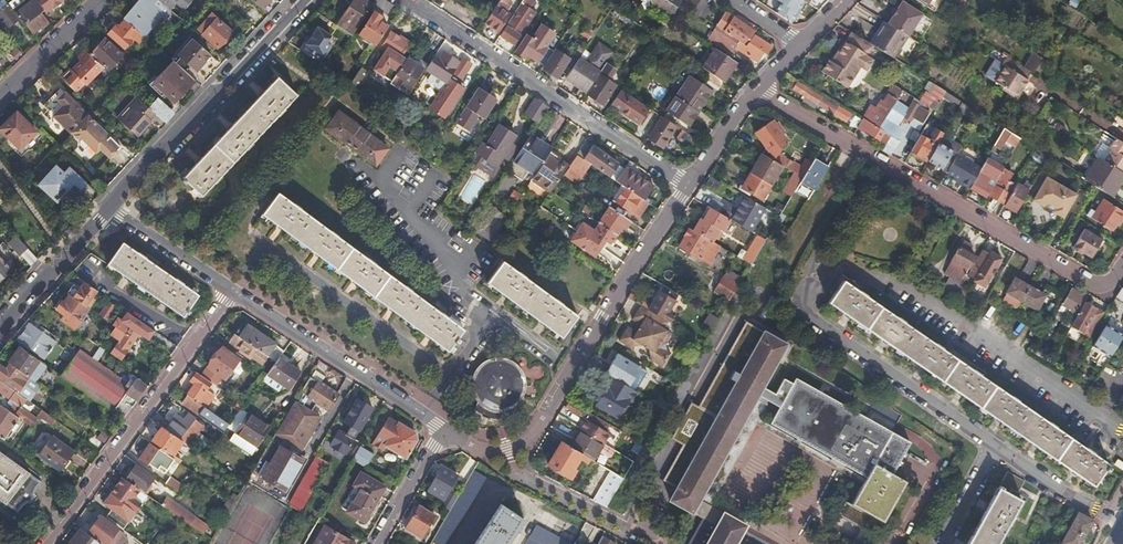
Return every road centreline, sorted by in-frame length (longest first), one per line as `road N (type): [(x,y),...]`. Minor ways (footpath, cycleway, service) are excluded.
road 1 (residential): [(1122,267),(1108,286),(1094,283),(755,89)]
road 2 (residential): [(407,0),(688,185)]
road 3 (residential): [(510,449),(528,440),(688,185)]
road 4 (residential): [(47,543),(232,291)]
road 5 (residential): [(304,0),(108,209)]
road 6 (residential): [(232,291),(441,428)]
road 7 (residential): [(510,449),(518,476),(624,529),(654,527)]
road 8 (residential): [(108,209),(0,327)]
road 9 (residential): [(108,209),(232,291)]
road 10 (residential): [(98,0),(0,96)]
road 11 (residential): [(441,428),(374,543)]

